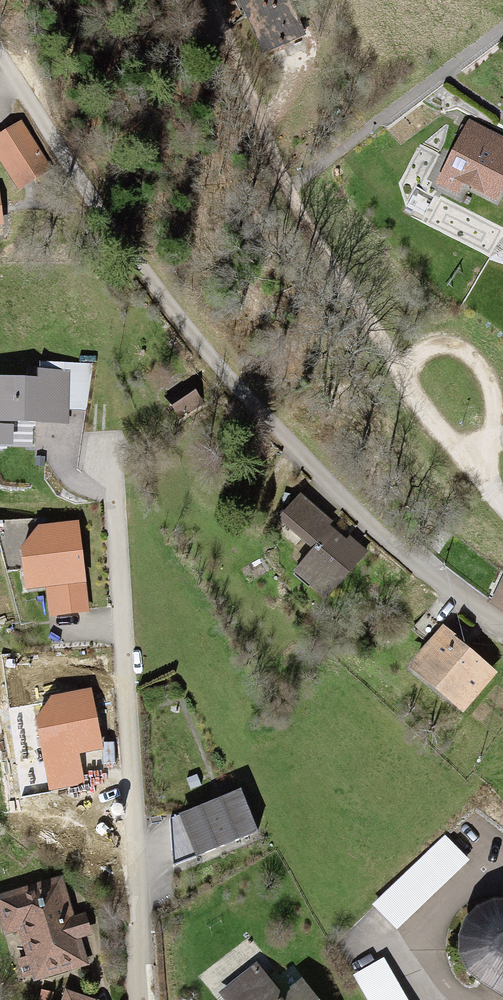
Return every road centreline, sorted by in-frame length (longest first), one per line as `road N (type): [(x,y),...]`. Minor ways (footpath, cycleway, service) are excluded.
road 1 (residential): [(502,625),(459,597),(298,452),(155,285),(0,60)]
road 2 (residential): [(502,512),(398,375),(278,182),(208,0)]
road 3 (residential): [(117,470),(137,999)]

